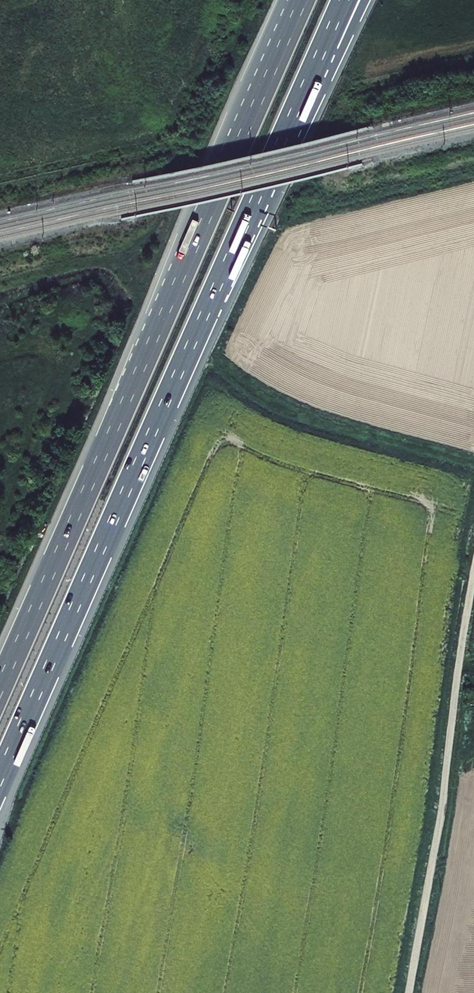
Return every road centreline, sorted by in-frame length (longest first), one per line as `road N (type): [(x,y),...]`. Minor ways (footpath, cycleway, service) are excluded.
road 1 (motorway): [(281,46),(0,686)]
road 2 (motorway): [(0,776),(276,153)]
road 3 (track): [(410,992),(473,571)]
road 4 (motorway): [(276,153),(365,0)]
road 5 (motorway): [(276,153),(343,0)]

